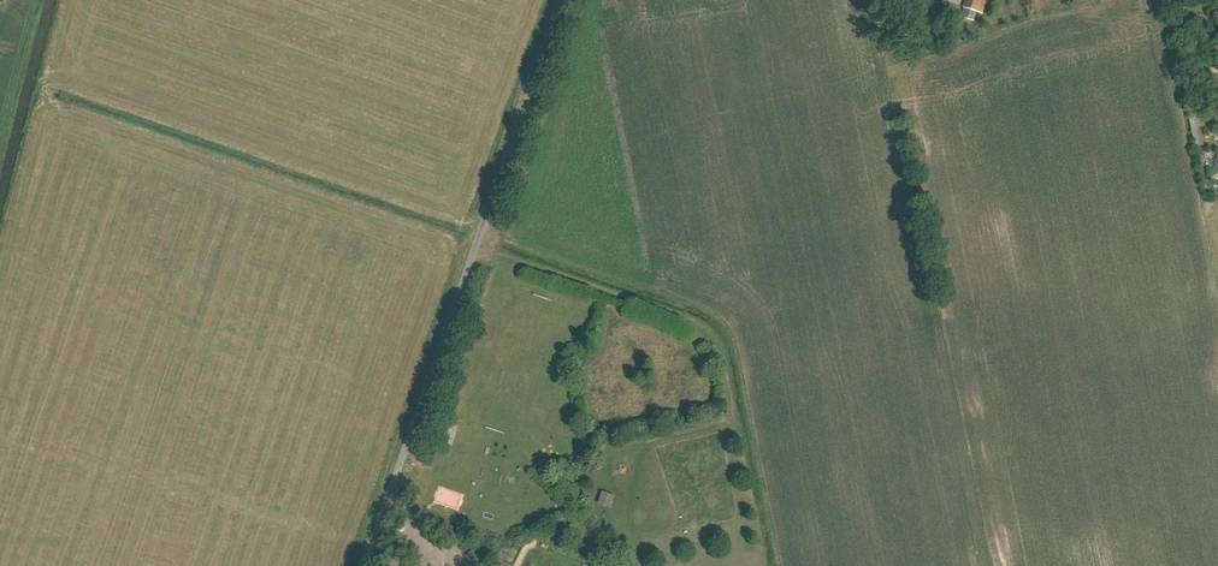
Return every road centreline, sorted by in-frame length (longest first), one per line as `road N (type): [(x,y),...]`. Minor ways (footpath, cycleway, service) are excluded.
road 1 (unclassified): [(561,0),(365,565)]

